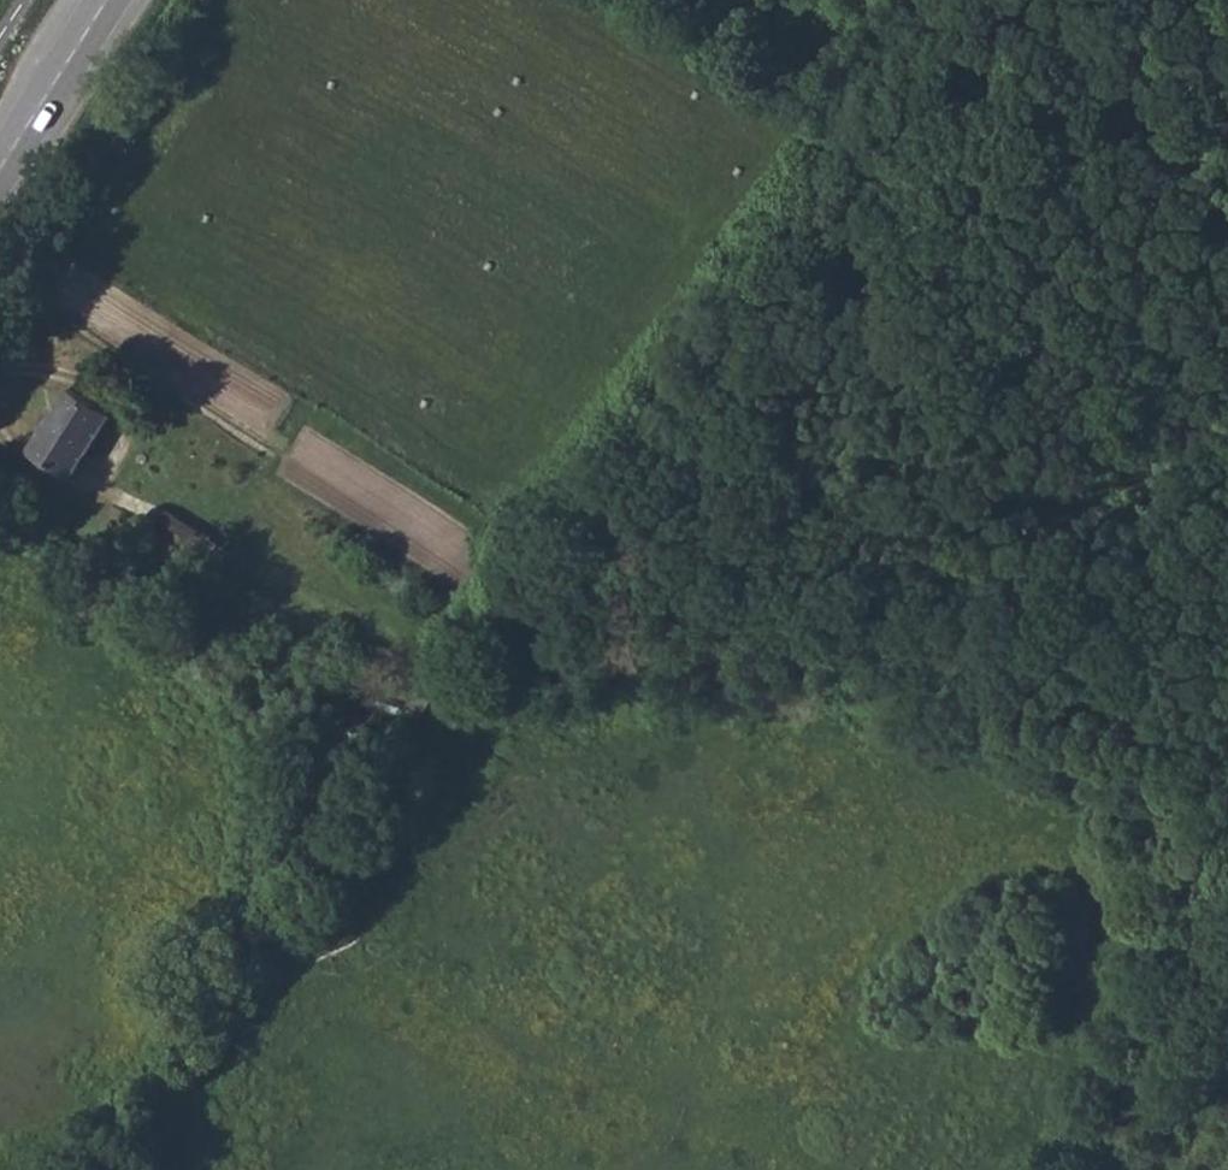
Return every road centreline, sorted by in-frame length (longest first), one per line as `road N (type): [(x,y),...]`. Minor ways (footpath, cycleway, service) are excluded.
road 1 (secondary): [(0,167),(106,0)]

